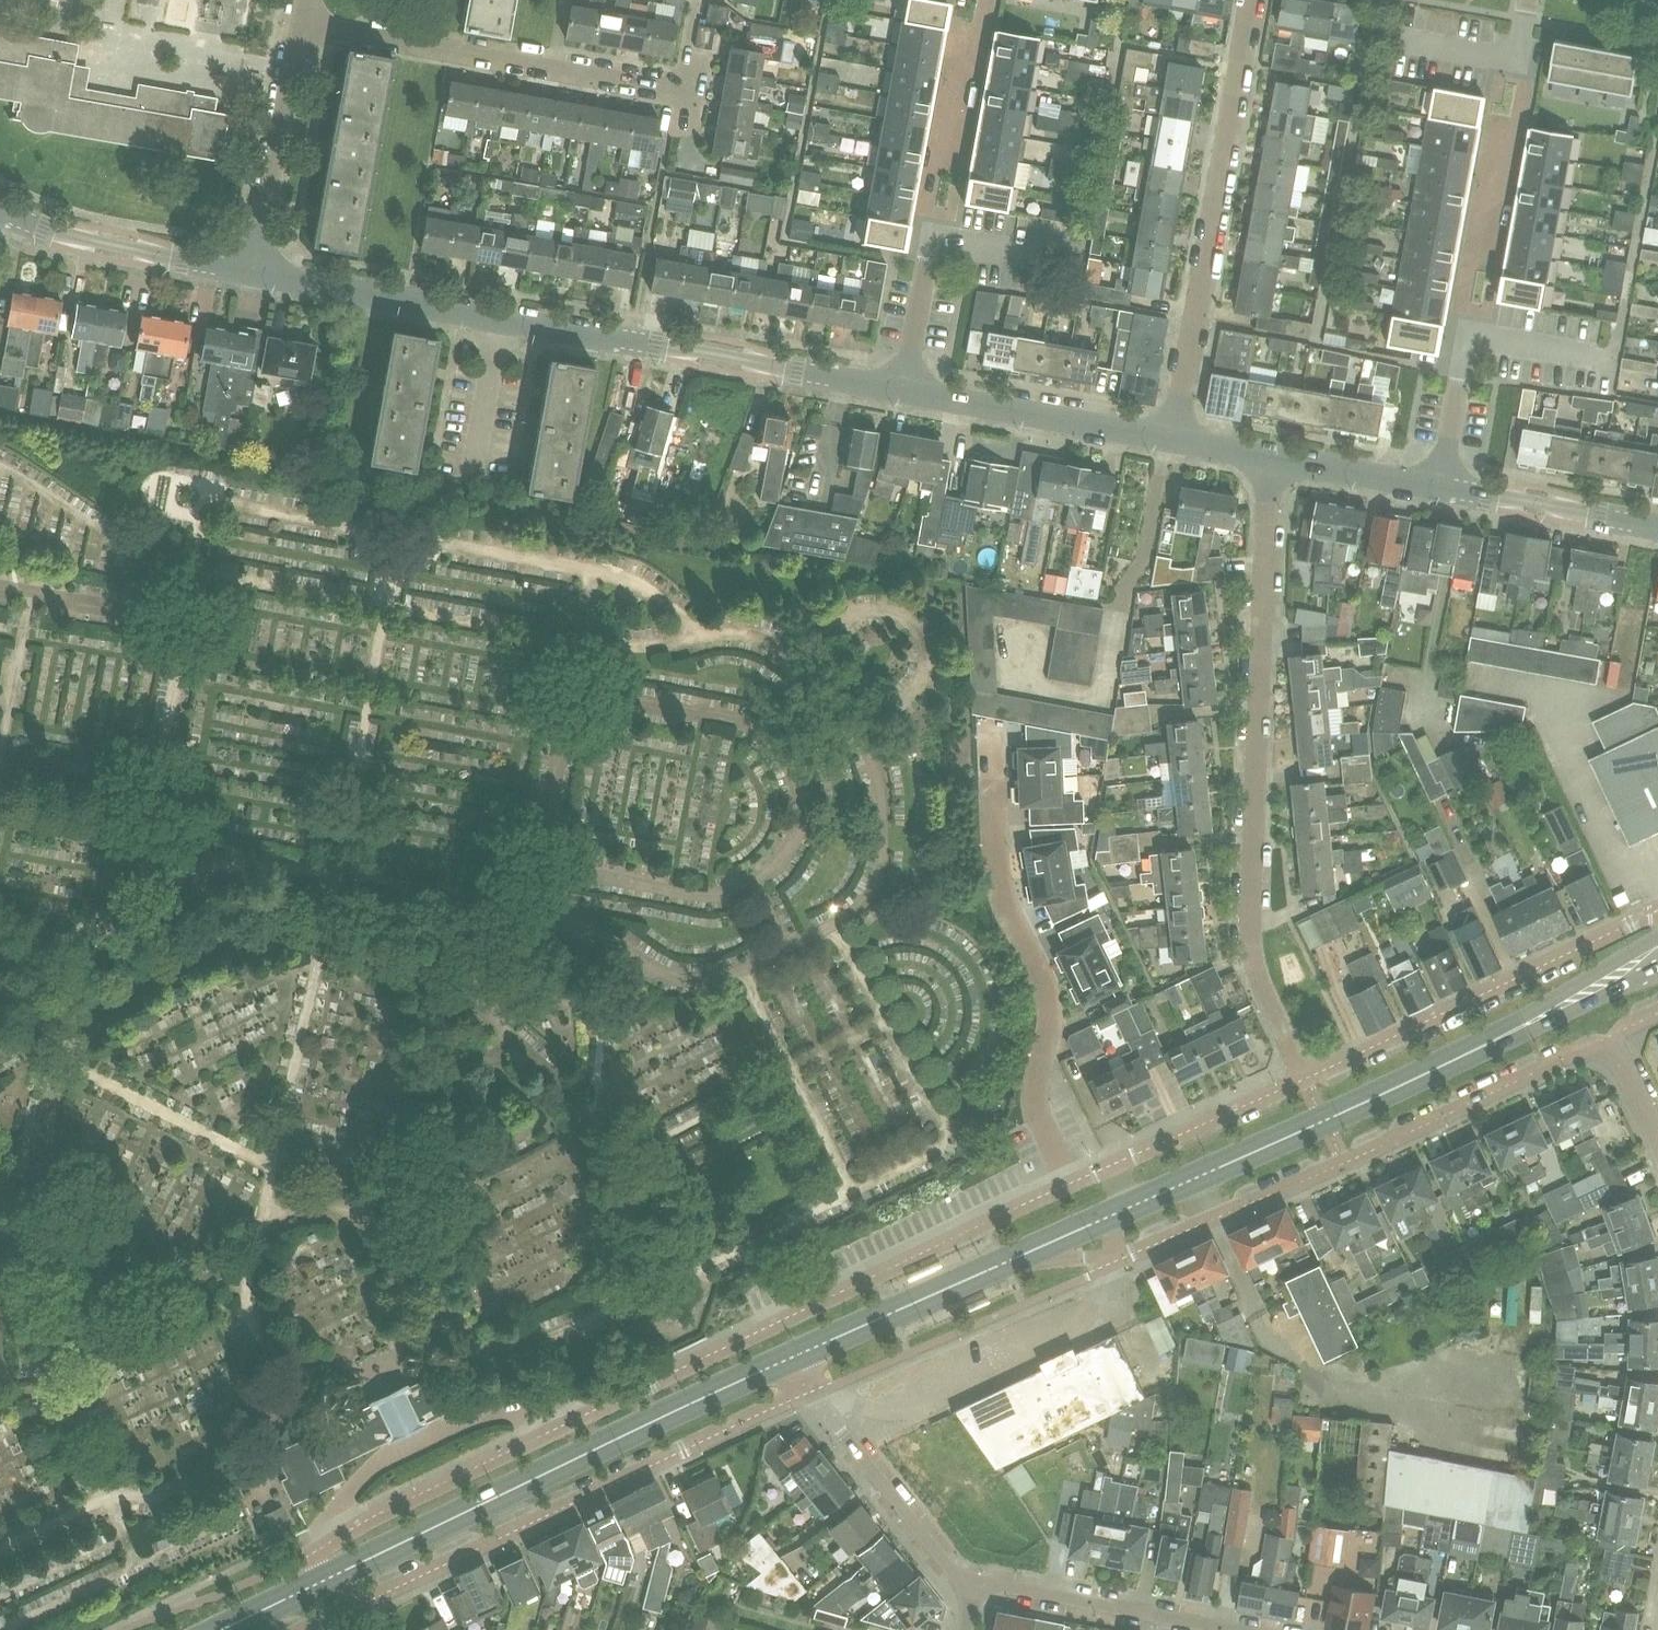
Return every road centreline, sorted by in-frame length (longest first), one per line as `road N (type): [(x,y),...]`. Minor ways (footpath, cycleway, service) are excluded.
road 1 (unclassified): [(902,391),(256,276)]
road 2 (residential): [(1017,1257),(1119,1264),(1609,1041)]
road 3 (residential): [(1657,916),(1115,1167)]
road 4 (residential): [(1287,1036),(1248,947),(1272,458)]
road 5 (primary): [(1133,1206),(1657,957)]
road 6 (residential): [(314,1629),(814,1396)]
road 7 (residential): [(1072,1186),(576,1420)]
road 8 (primary): [(316,1586),(796,1356)]
road 9 (residential): [(716,172),(681,165),(694,94),(301,25)]
road 10 (residential): [(1072,1186),(1038,1116),(1048,1004),(997,892),(990,736)]
road 11 (residential): [(1253,0),(1174,440)]
road 12 (residential): [(902,391),(976,0)]
road 13 (residential): [(576,1420),(495,1414),(394,1452),(346,1498),(317,1553)]
road 14 (residential): [(576,1420),(317,1553)]
road 15 (unclassified): [(1174,440),(902,391)]
road 16 (unclassified): [(256,276),(55,235),(0,211)]
road 17 (residential): [(1466,336),(1468,269),(1526,87)]
road 18 (residential): [(256,276),(301,25)]
road 19 (residential): [(1211,1629),(963,1589)]
road 20 (residential): [(814,1396),(963,1589)]
road 21 (primary): [(796,1356),(1017,1257)]
road 22 (unclassified): [(1657,527),(1440,487)]
road 23 (unclassified): [(1440,487),(1272,458)]
road 24 (residential): [(1466,336),(1606,359)]
road 25 (primary): [(1017,1257),(1133,1206)]

